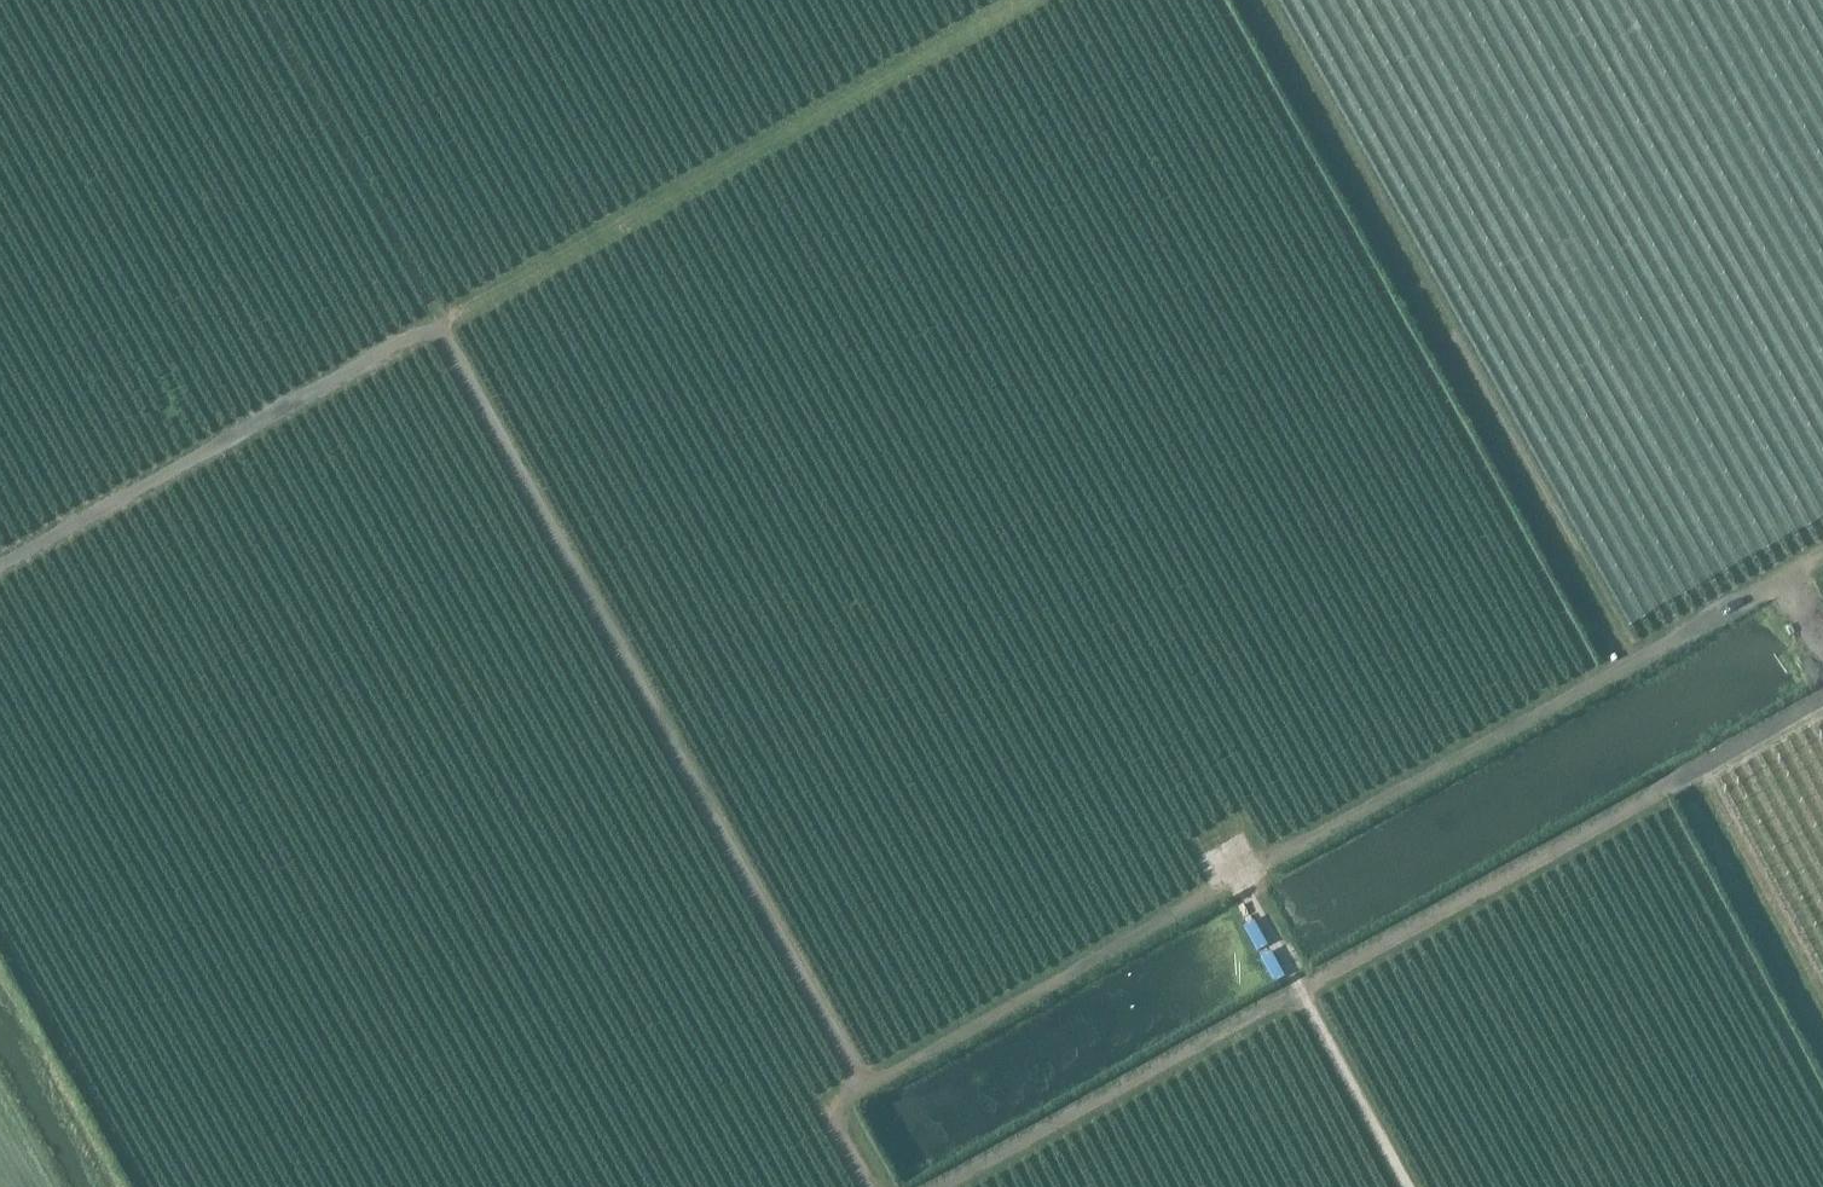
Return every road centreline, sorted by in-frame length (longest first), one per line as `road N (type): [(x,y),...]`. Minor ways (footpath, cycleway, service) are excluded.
road 1 (track): [(1245,904),(1402,1186)]

